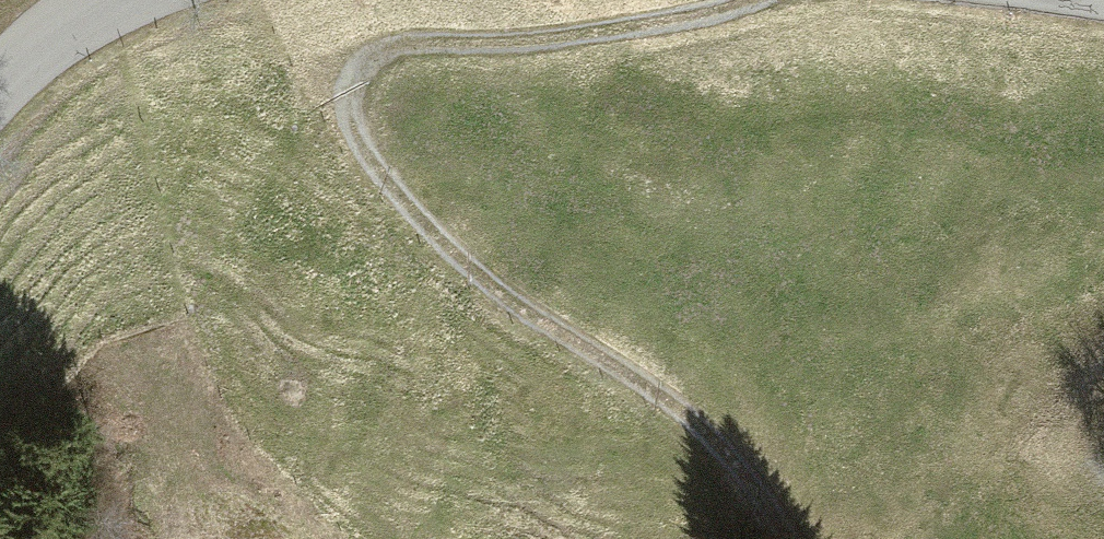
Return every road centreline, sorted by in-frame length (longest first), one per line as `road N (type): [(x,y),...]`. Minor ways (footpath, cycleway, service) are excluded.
road 1 (track): [(750,0),(664,28),(532,44),(407,43),(361,65),(343,96),(356,142),(396,200),(524,309),(712,449),(782,538)]
road 2 (tertiary): [(0,85),(60,28),(107,0)]

